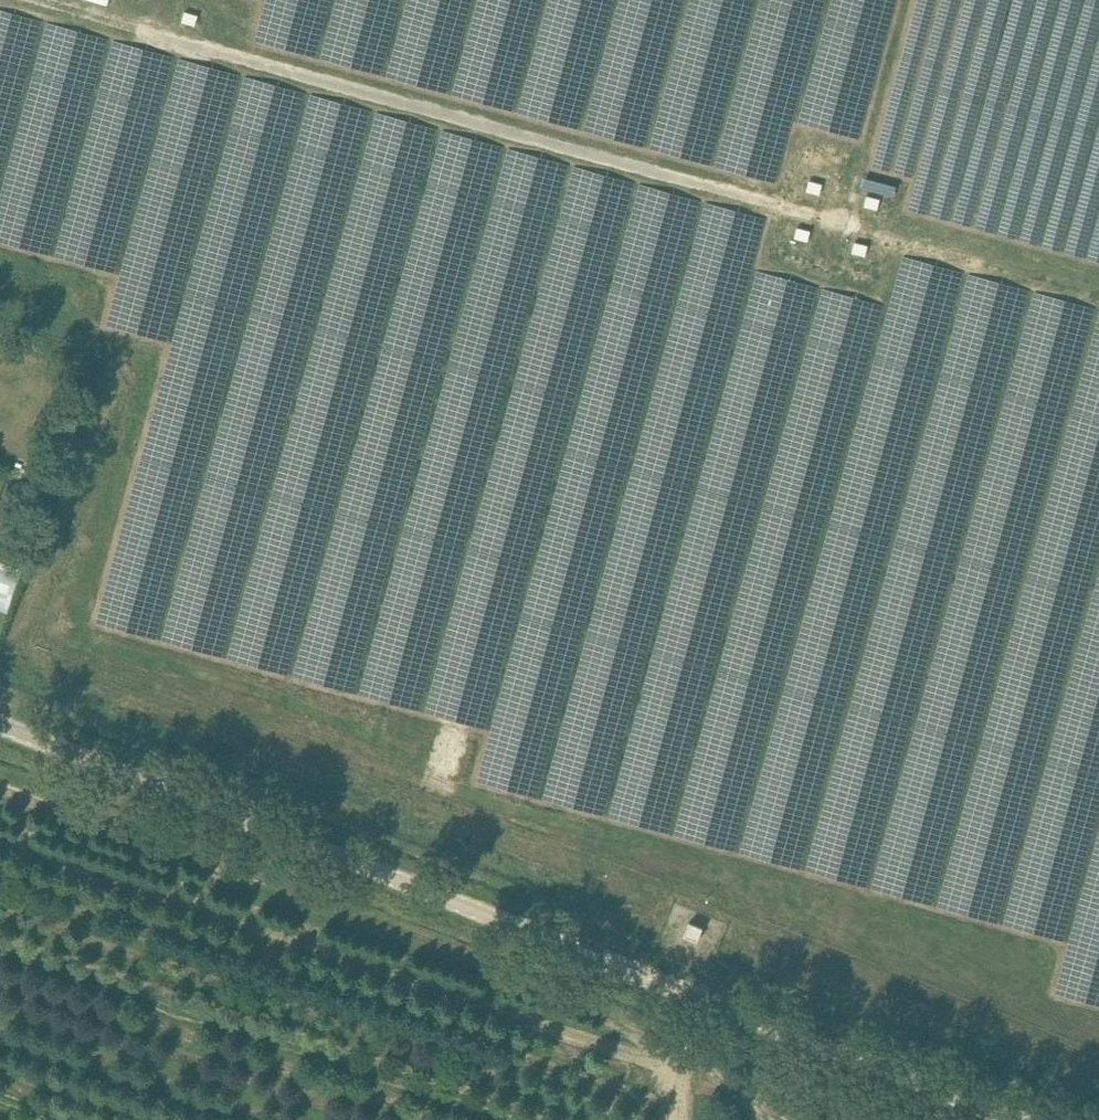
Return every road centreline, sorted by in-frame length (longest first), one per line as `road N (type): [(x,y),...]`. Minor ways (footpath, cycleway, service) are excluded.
road 1 (unclassified): [(1014,1119),(0,725)]

